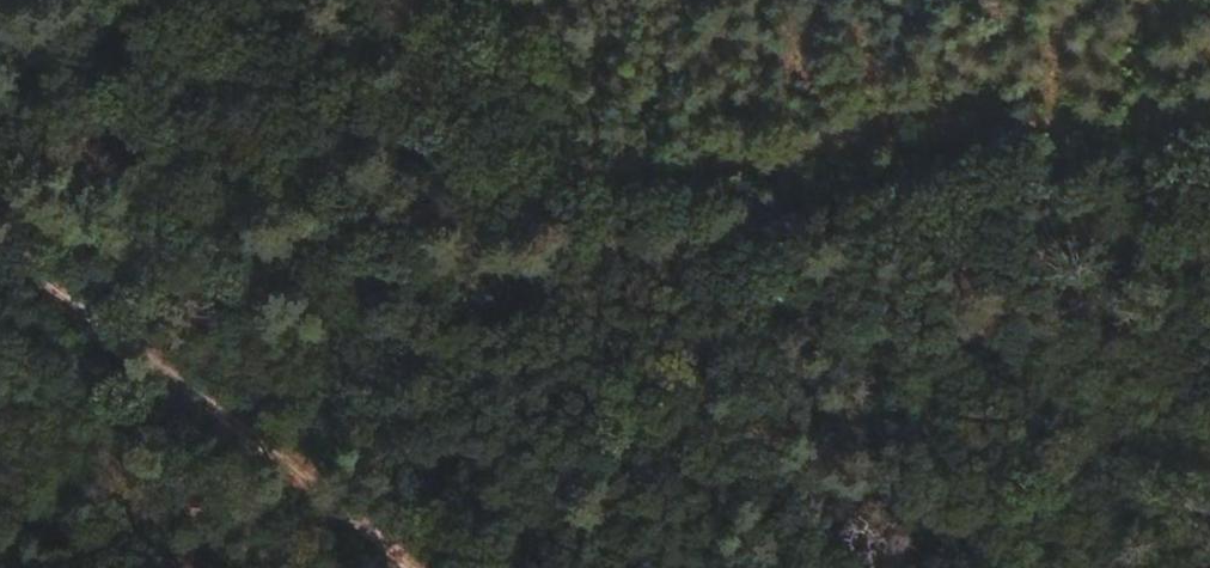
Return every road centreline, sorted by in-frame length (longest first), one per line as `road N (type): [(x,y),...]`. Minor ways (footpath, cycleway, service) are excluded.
road 1 (track): [(1203,0),(769,567)]
road 2 (track): [(0,242),(420,567)]

